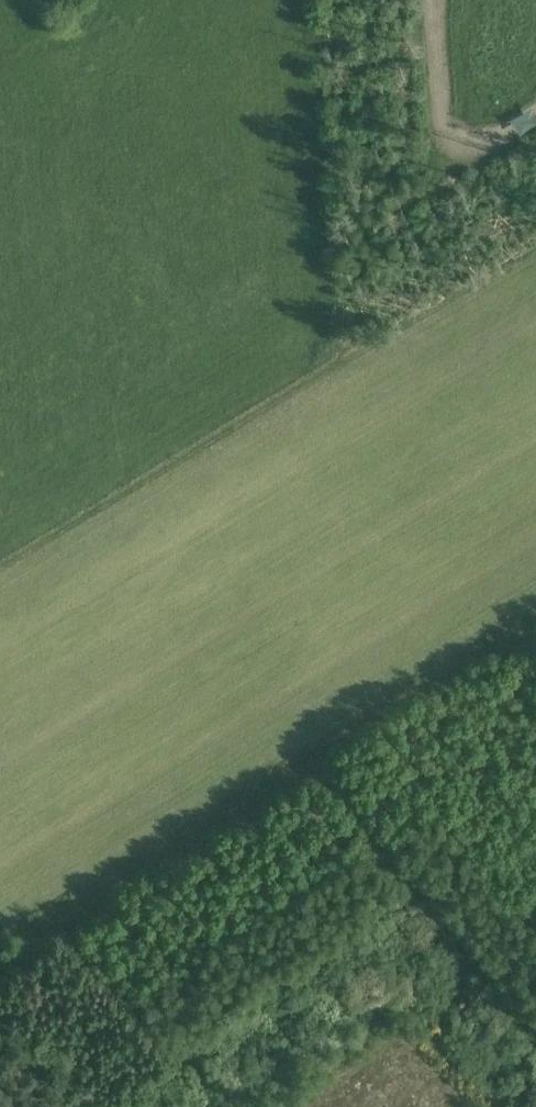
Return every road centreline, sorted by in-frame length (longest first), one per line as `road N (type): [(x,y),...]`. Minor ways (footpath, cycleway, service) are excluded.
road 1 (track): [(535,1040),(312,769),(0,949)]

